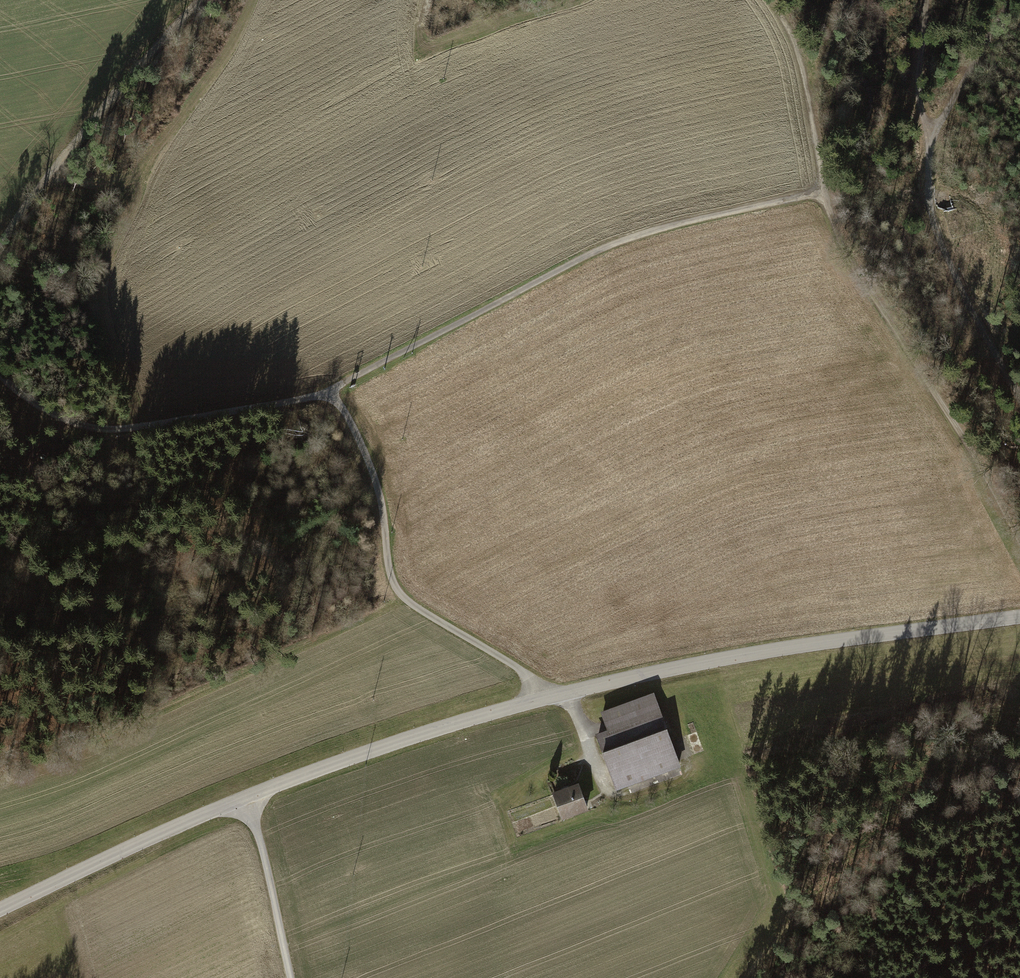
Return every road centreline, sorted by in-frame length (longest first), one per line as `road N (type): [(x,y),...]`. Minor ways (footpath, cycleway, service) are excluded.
road 1 (tertiary): [(0,911),(246,798),(541,700),(722,660),(1019,618)]
road 2 (track): [(541,700),(512,664),(400,595),(371,466),(332,392),(70,421),(0,376)]
road 3 (track): [(1019,546),(835,228),(804,78),(769,1)]
road 4 (track): [(332,392),(610,244),(823,192)]
road 5 (track): [(1019,398),(941,249),(929,203),(918,84),(926,0)]
road 6 (track): [(0,258),(39,194),(191,0)]
road 7 (track): [(246,798),(289,977)]
road 8 (track): [(930,163),(939,123),(1010,0)]
road 9 (track): [(885,977),(1019,929)]

